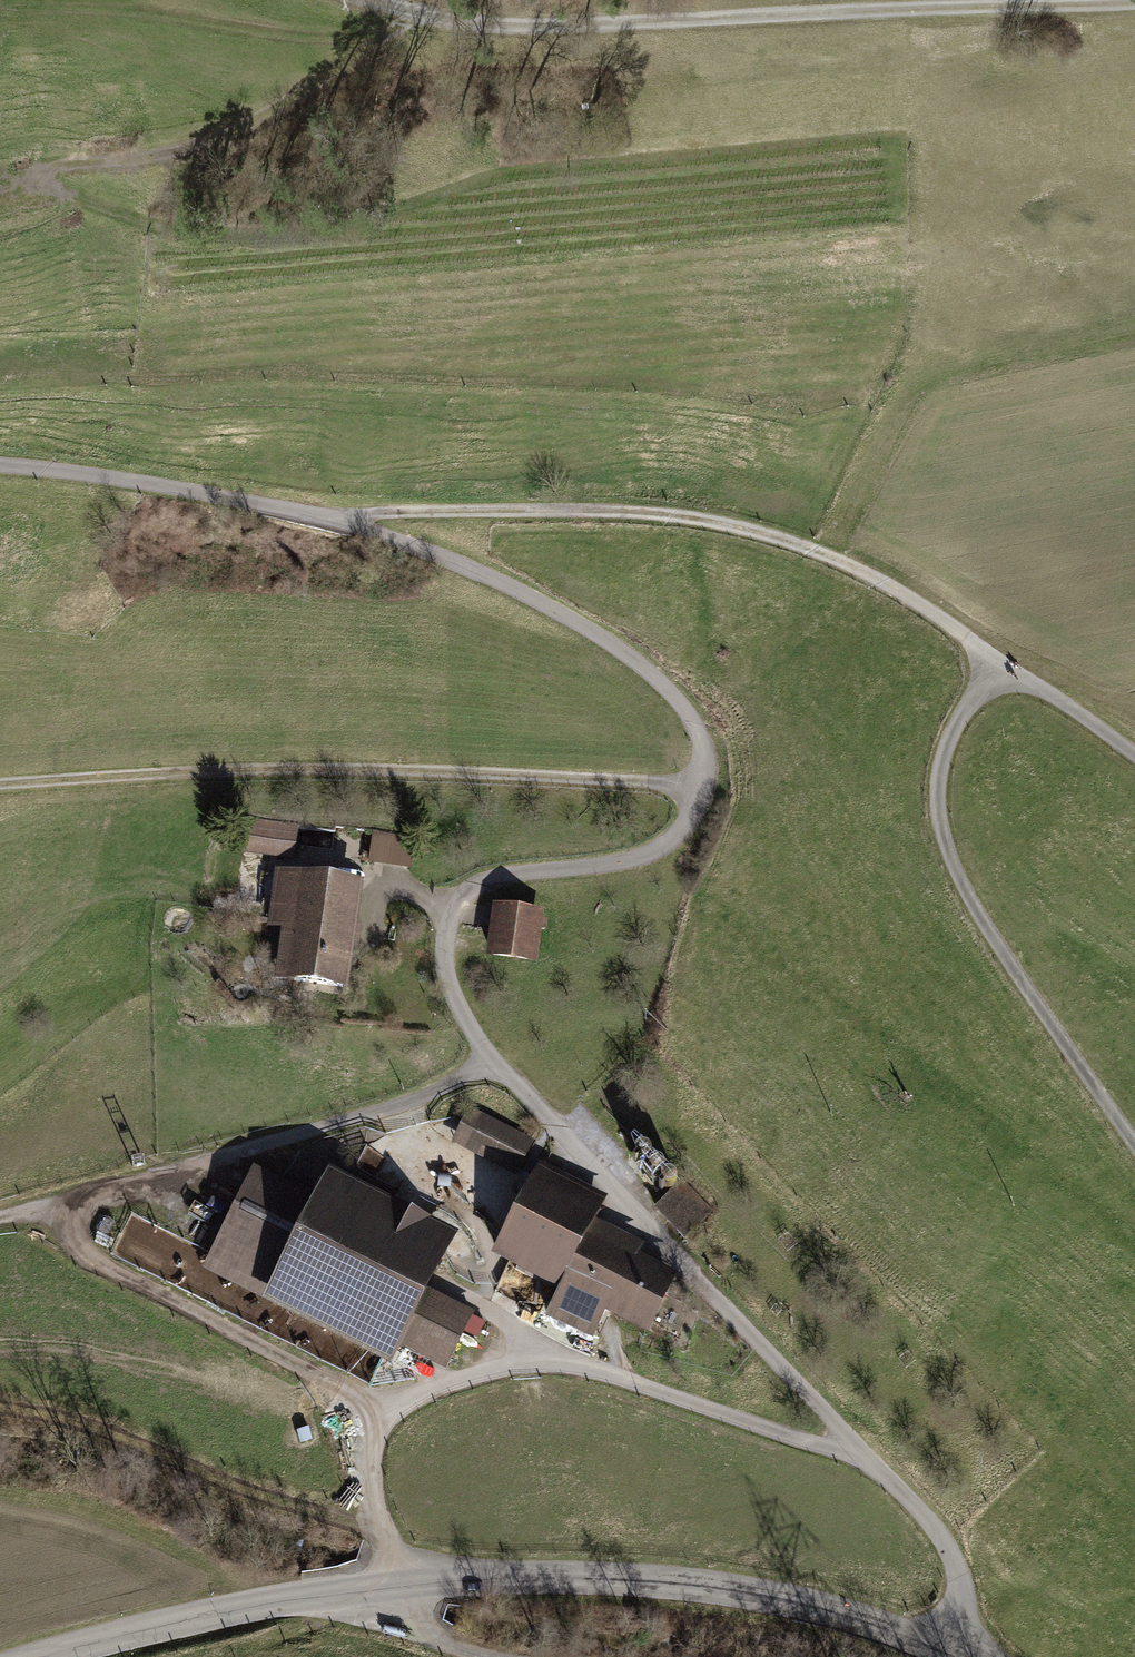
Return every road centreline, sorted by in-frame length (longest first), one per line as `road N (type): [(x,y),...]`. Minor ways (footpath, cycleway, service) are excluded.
road 1 (residential): [(952,1641),(963,1607),(948,1543),(494,1056),(449,977),(448,915),(492,877),(630,861),(681,835),(701,781),(703,735),(661,674),(526,589),(336,516),(151,480),(0,462)]
road 2 (unclassified): [(952,1641),(798,1596),(622,1572),(449,1572),(320,1590),(50,1656)]
road 3 (track): [(336,516),(596,508),(714,517),(815,547),(888,583),(1134,753)]
road 4 (track): [(373,1426),(310,1369),(87,1253),(74,1232),(77,1212),(98,1192),(434,1089),(494,1056)]
road 5 (track): [(1134,1),(451,25),(366,0)]
road 6 (track): [(701,781),(456,766),(0,782)]
road 7 (track): [(387,1580),(369,1471),(373,1426),(425,1387),(509,1362),(592,1365),(747,1421),(860,1450)]
road 8 (track): [(999,661),(944,745),(938,816),(981,916),(1134,1147)]
road 9 (track): [(50,171),(180,153),(219,139),(411,14)]
road 10 (track): [(510,1656),(412,1631),(320,1590)]

